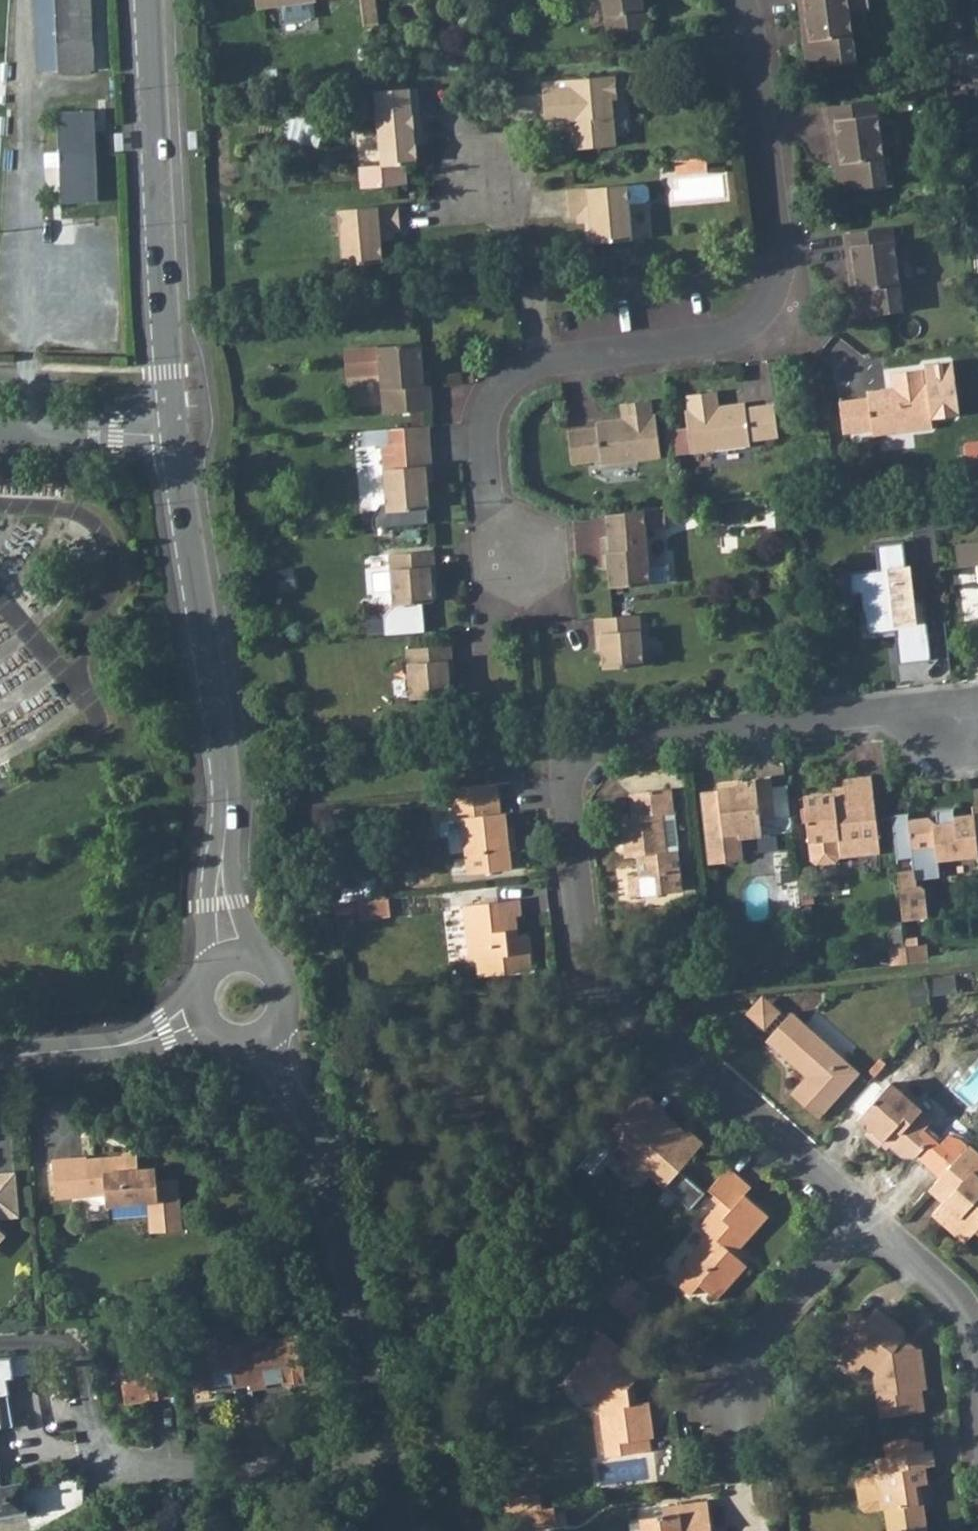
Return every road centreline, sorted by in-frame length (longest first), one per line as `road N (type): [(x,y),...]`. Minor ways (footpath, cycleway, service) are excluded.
road 1 (residential): [(867,1217),(588,976),(567,789),(577,760),(598,744),(880,712),(965,733)]
road 2 (residential): [(746,0),(784,250),(779,304),(732,336),(553,356)]
road 3 (tertiary): [(230,956),(222,901),(228,782),(175,431)]
road 4 (tertiary): [(407,1530),(332,1193),(308,1134),(253,1043)]
road 5 (tertiary): [(175,431),(150,0)]
road 6 (residential): [(736,1431),(754,1342),(867,1217)]
road 7 (residential): [(553,356),(503,383),(485,423),(492,496),(527,564)]
road 8 (tertiary): [(0,1055),(123,1044),(198,1014)]
road 9 (residential): [(553,356),(491,169)]
road 10 (residential): [(977,1351),(972,1309),(956,1289),(867,1217)]
road 11 (residential): [(175,431),(0,429)]
road 12 (tertiary): [(253,1043),(284,1012),(282,982),(261,960),(230,956)]

